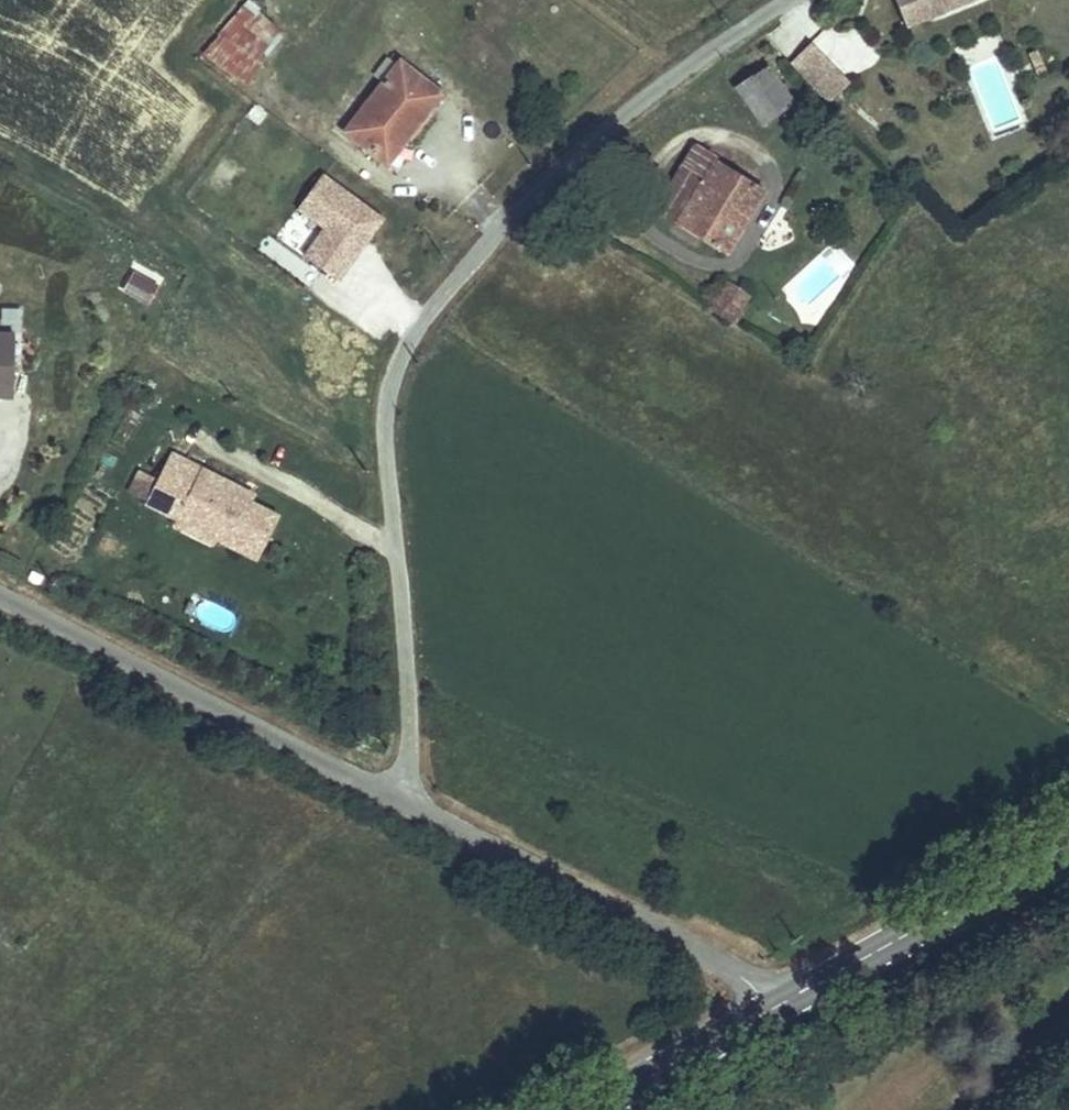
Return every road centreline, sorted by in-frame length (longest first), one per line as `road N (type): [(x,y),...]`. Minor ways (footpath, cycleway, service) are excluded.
road 1 (unclassified): [(777,0),(686,60),(563,166),(438,291),(390,388),(413,709),(406,790)]
road 2 (tertiary): [(0,588),(406,790)]
road 3 (tertiary): [(406,790),(765,983),(777,1003)]
road 4 (primary): [(1068,856),(777,1003)]
road 5 (primary): [(777,1003),(584,1109)]

